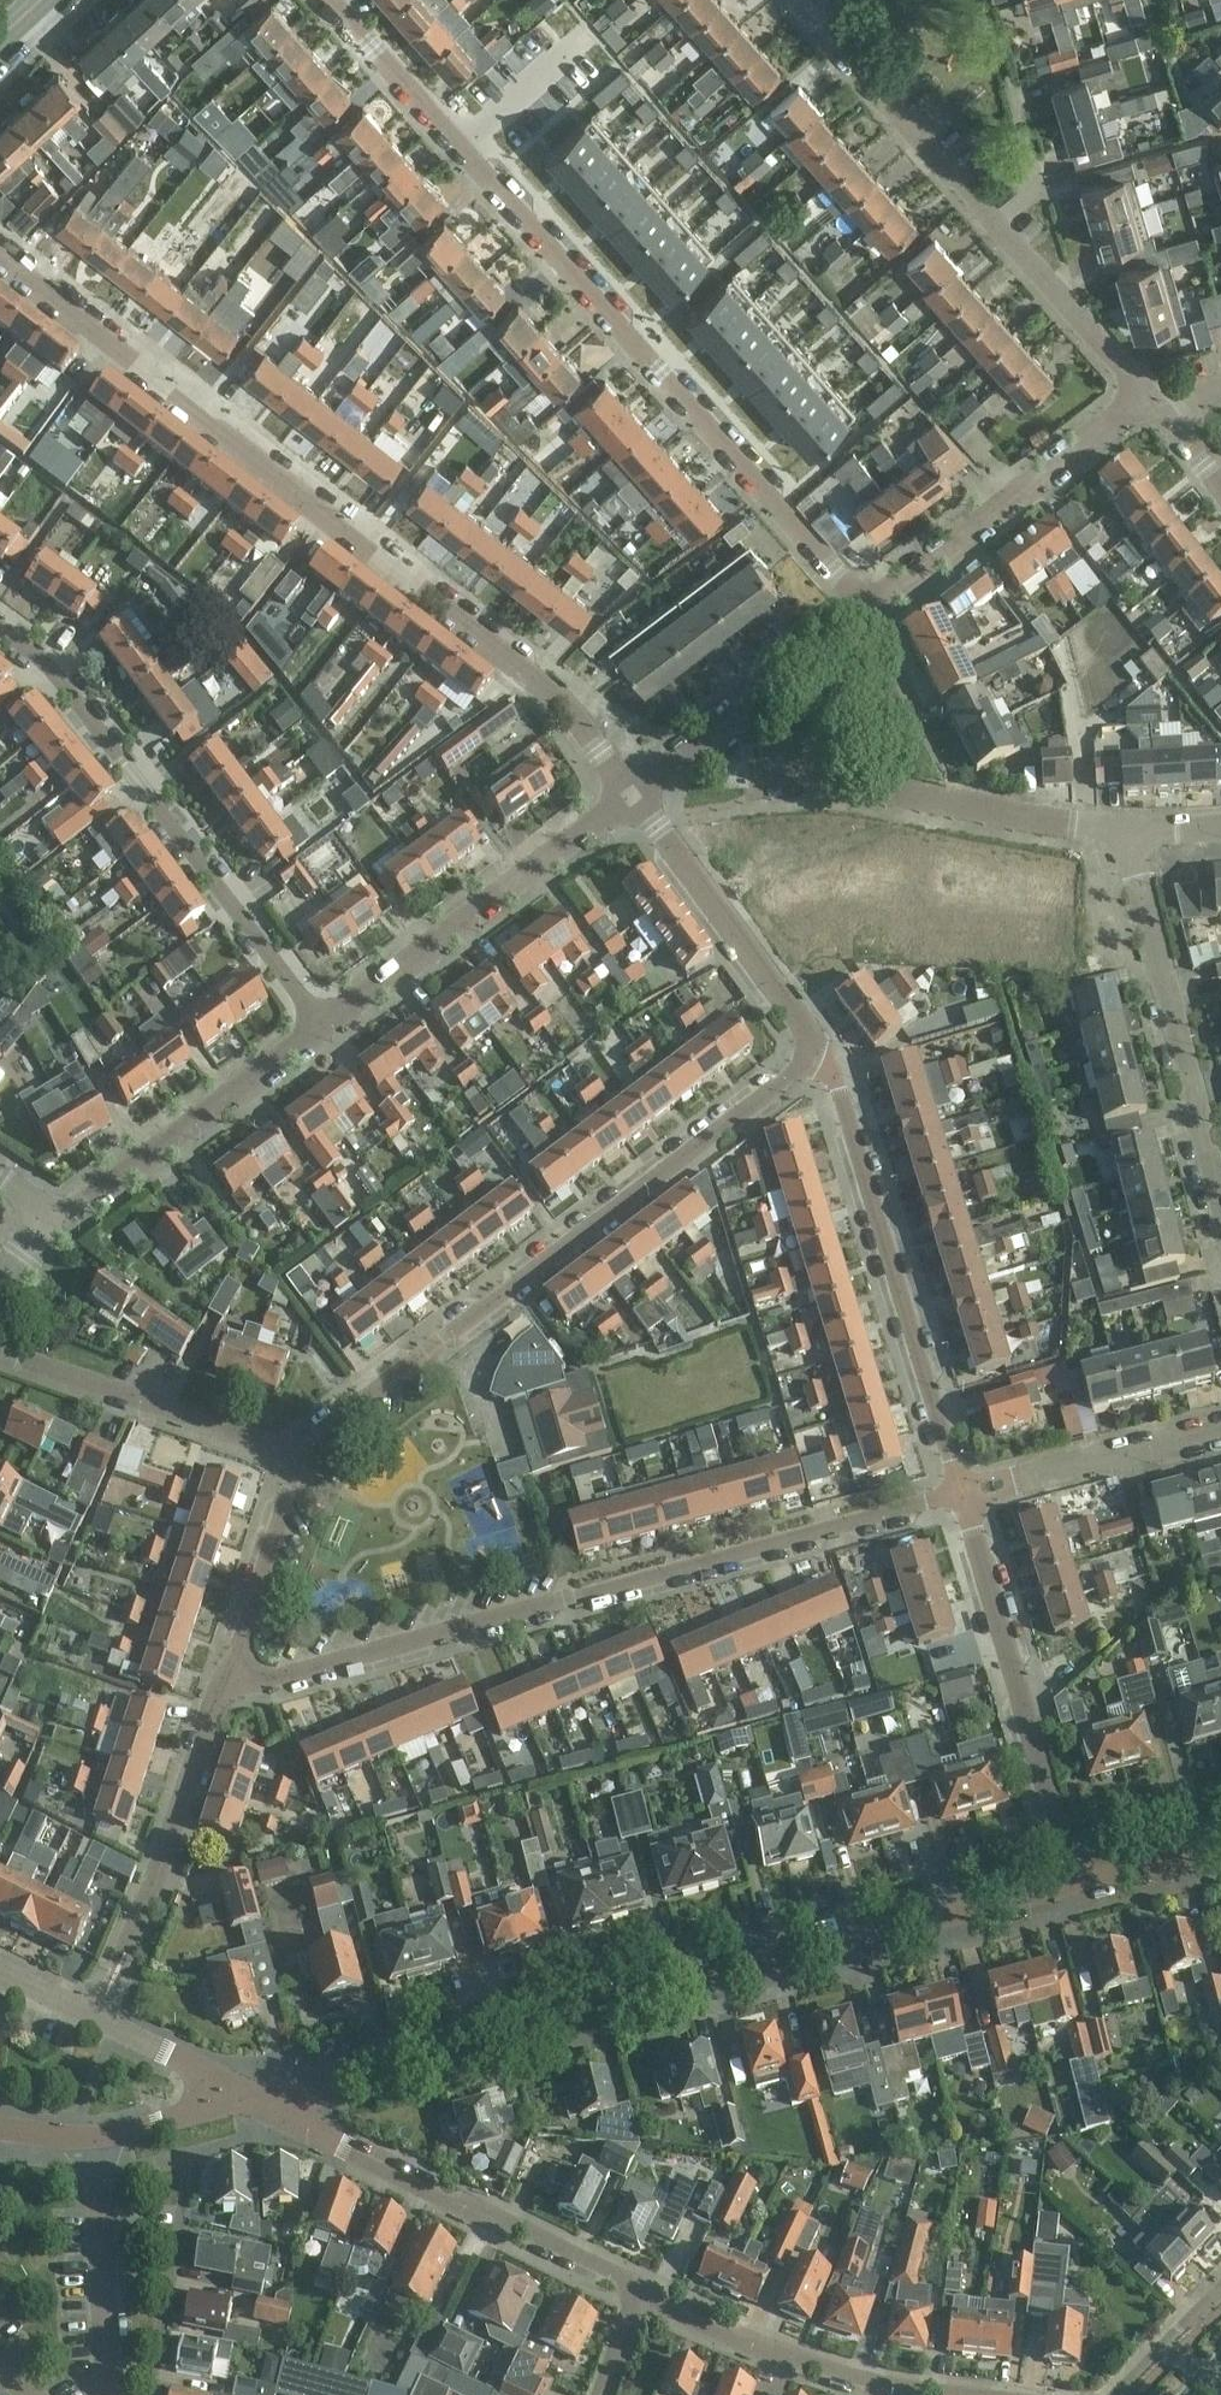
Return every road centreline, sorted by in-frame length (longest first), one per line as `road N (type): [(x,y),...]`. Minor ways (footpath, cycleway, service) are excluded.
road 1 (residential): [(248,2099),(1076,1892)]
road 2 (residential): [(631,799),(555,701),(0,261)]
road 3 (residential): [(869,617),(324,0)]
road 4 (residential): [(216,1698),(965,1498)]
road 5 (residential): [(811,1053),(304,1451)]
road 6 (residential): [(1143,396),(791,3)]
road 7 (residential): [(317,1030),(59,677),(0,635)]
road 8 (residential): [(965,1498),(836,1079),(811,1053)]
road 9 (residential): [(635,2293),(614,2270),(467,2210),(248,2099)]
road 10 (residential): [(1076,1892),(965,1498)]
road 11 (residential): [(317,1030),(631,799)]
road 12 (residential): [(1220,1209),(1128,836)]
road 13 (residential): [(762,786),(842,785),(1128,836)]
road 14 (residential): [(869,617),(1143,396)]
road 15 (residential): [(946,2394),(852,2380),(635,2293)]
road 16 (residential): [(304,1451),(0,1349)]
road 17 (residential): [(811,1053),(810,1028),(631,799)]
road 18 (residential): [(64,1215),(317,1030)]
road 19 (residential): [(631,799),(869,617)]
road 20 (residential): [(117,1969),(216,1698)]
road 21 (residential): [(248,2099),(0,1971)]
road 22 (residential): [(304,1451),(216,1698)]
road 23 (residential): [(109,2394),(94,2140)]
road 24 (residential): [(1015,1486),(1220,1435)]
road 25 (residential): [(248,2099),(94,2140)]
road 26 (residential): [(1113,2394),(1220,2288)]
road 27 (residential): [(1076,1892),(1220,1855)]

